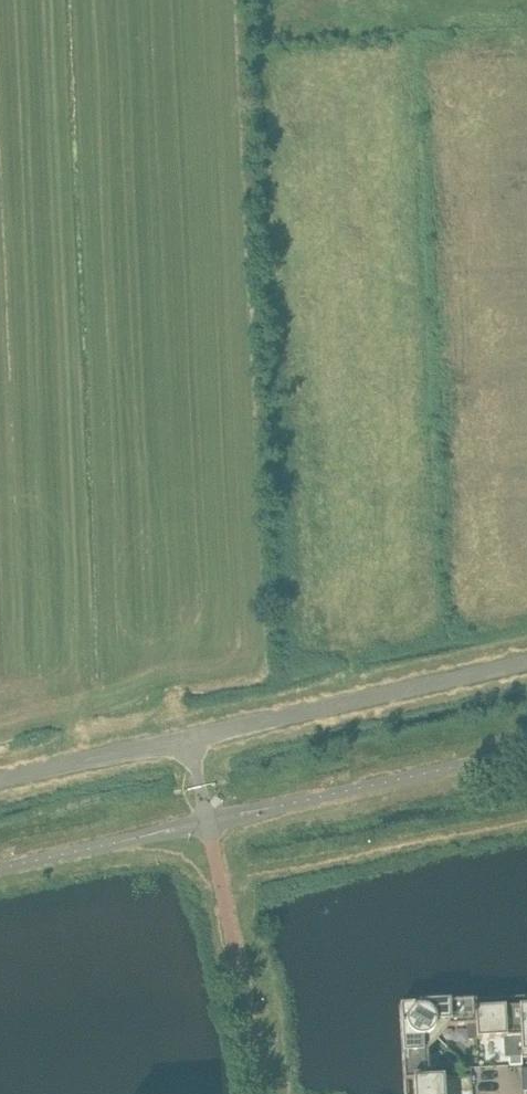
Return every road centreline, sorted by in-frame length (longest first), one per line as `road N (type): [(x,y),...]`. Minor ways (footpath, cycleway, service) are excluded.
road 1 (unclassified): [(190,739),(526,663)]
road 2 (unclassified): [(0,780),(190,739)]

